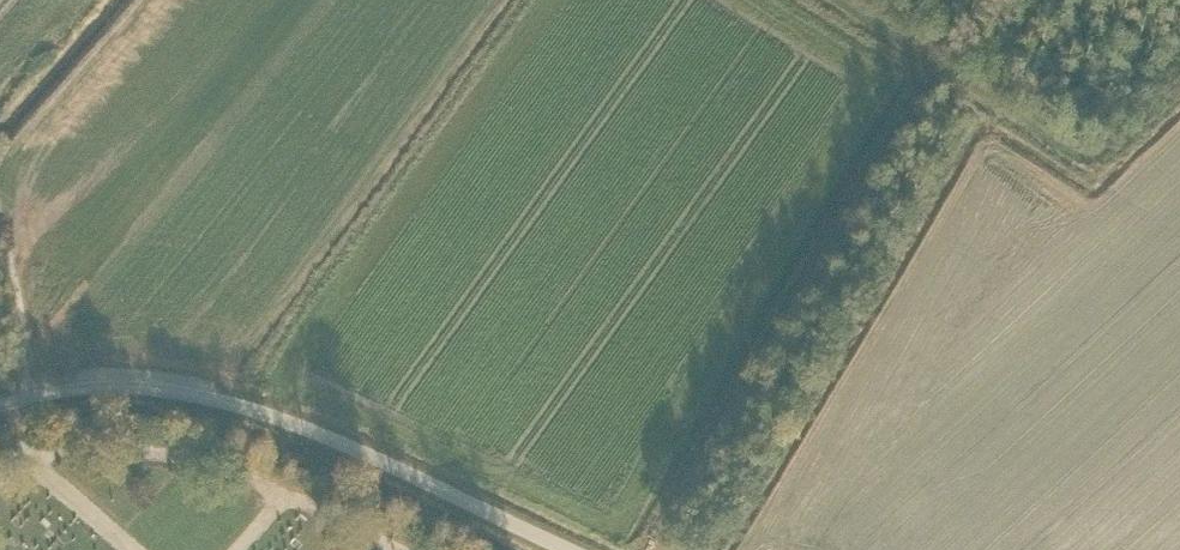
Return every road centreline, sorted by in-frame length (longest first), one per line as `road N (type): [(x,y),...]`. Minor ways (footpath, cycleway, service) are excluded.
road 1 (unclassified): [(0,405),(117,388),(243,408),(328,438),(567,549)]
road 2 (track): [(40,395),(0,232)]

